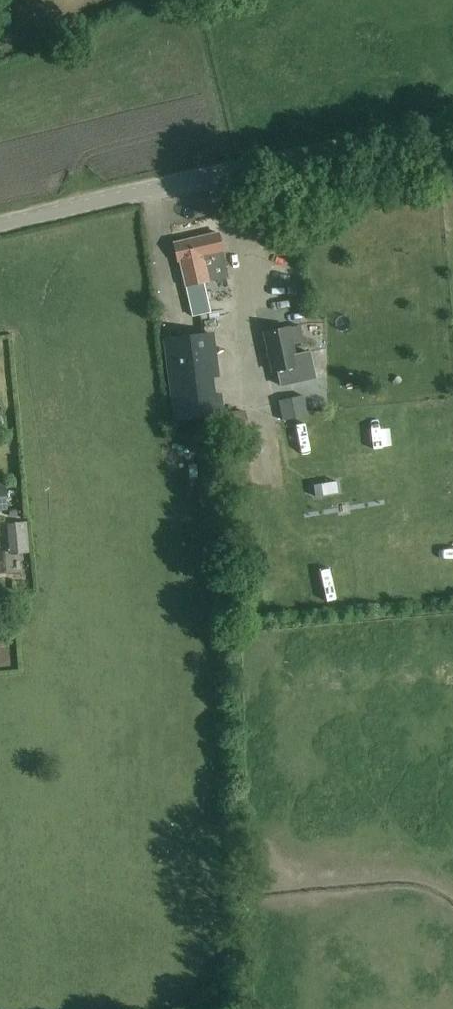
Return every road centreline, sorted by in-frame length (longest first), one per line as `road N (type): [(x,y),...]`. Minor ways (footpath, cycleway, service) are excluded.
road 1 (unclassified): [(0,224),(452,122)]

